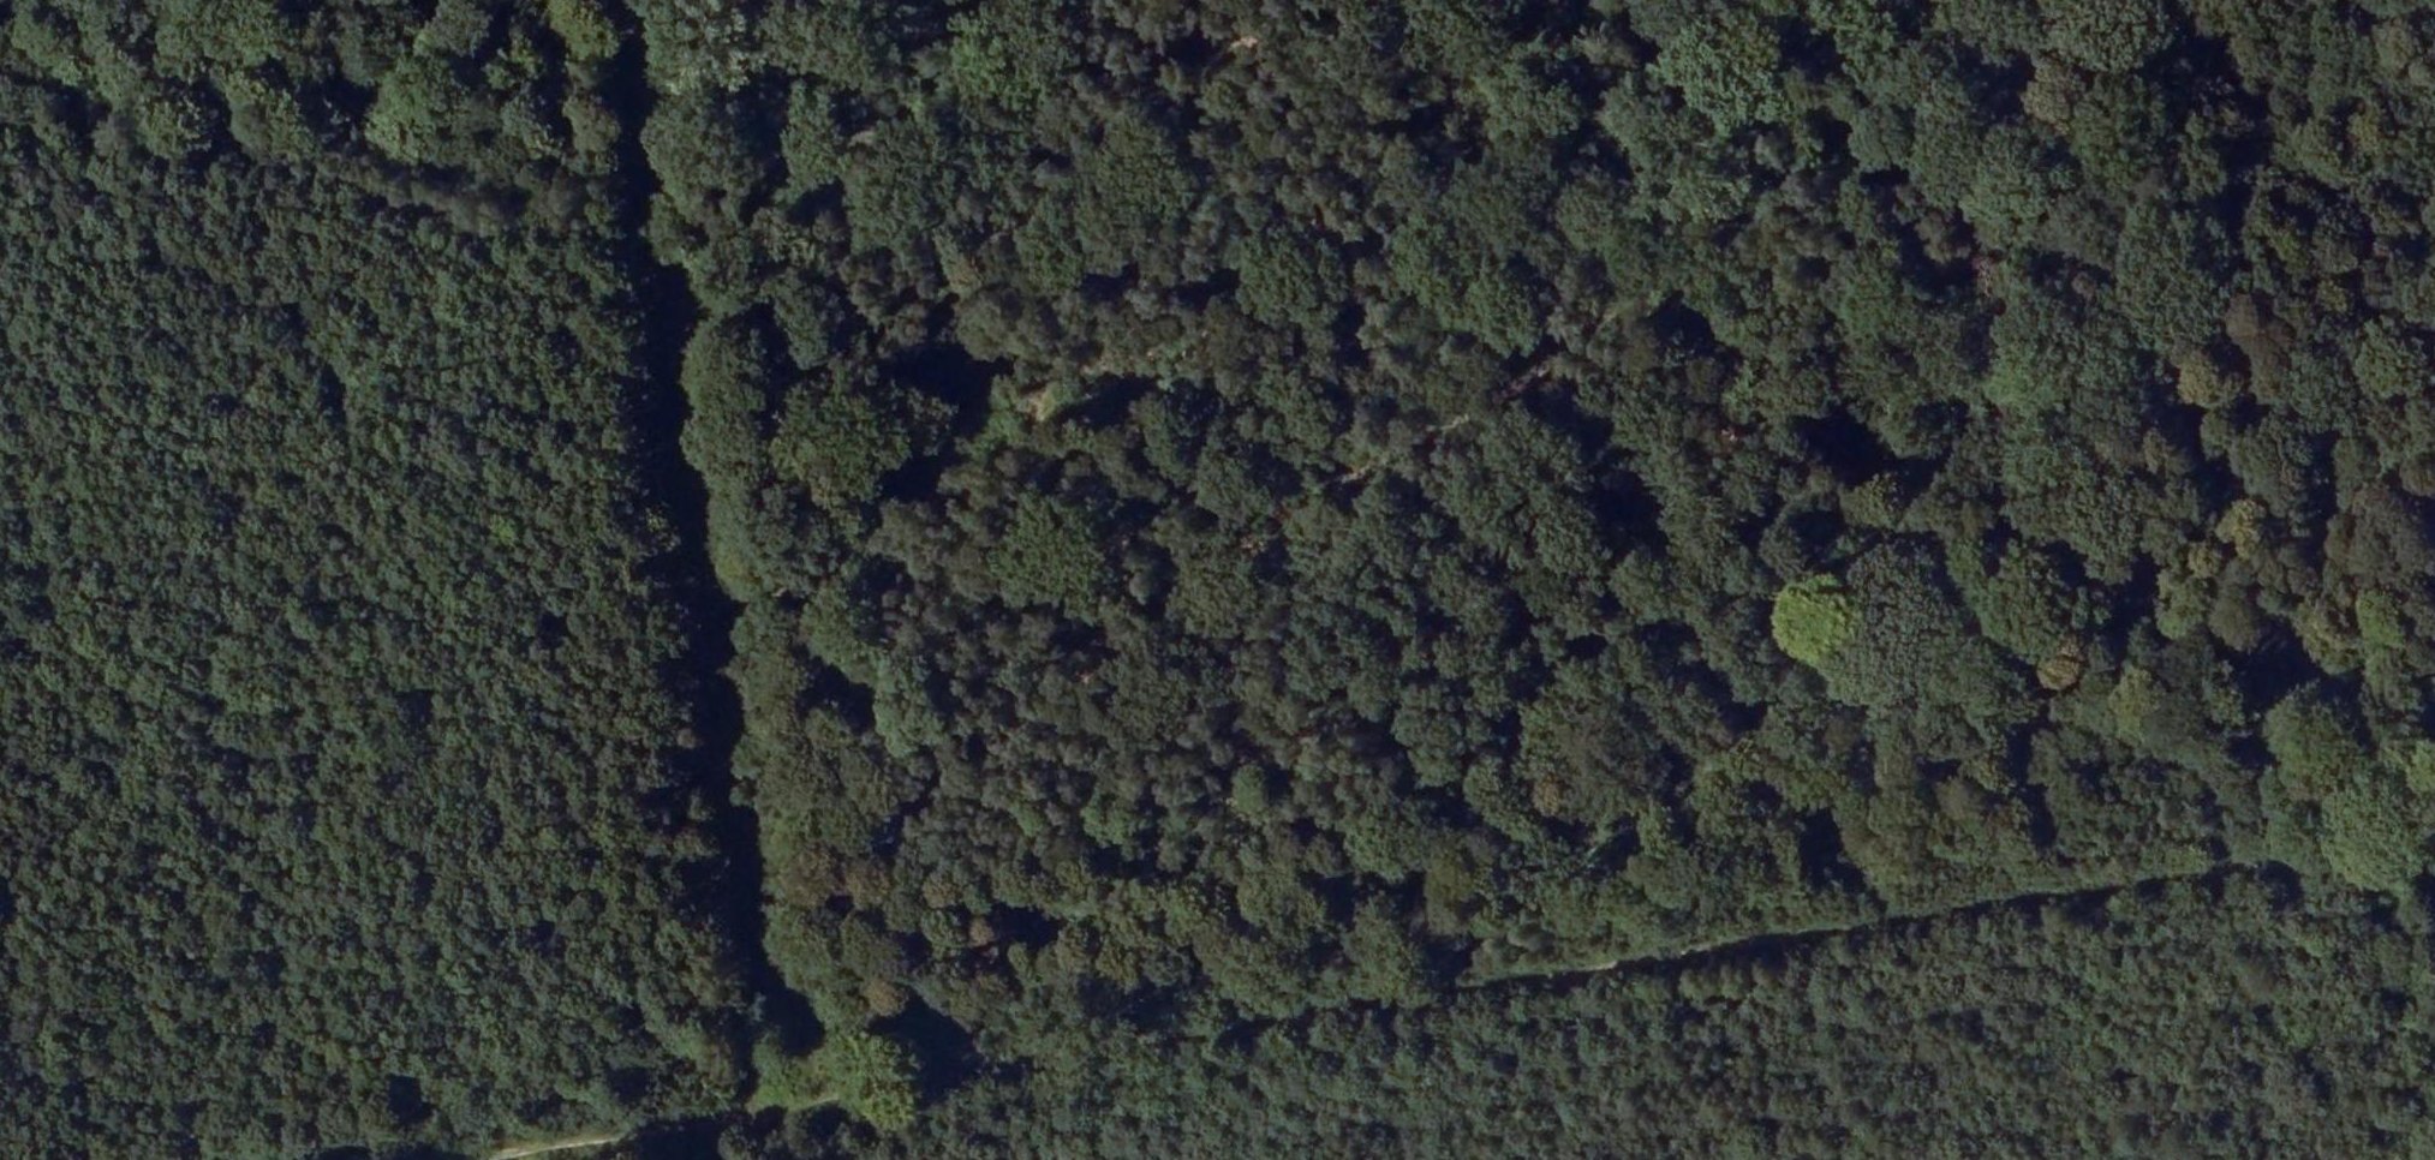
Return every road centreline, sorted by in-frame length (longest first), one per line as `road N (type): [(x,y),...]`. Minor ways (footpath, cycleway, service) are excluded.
road 1 (track): [(2434,836),(555,1159)]
road 2 (track): [(640,0),(793,1159)]

